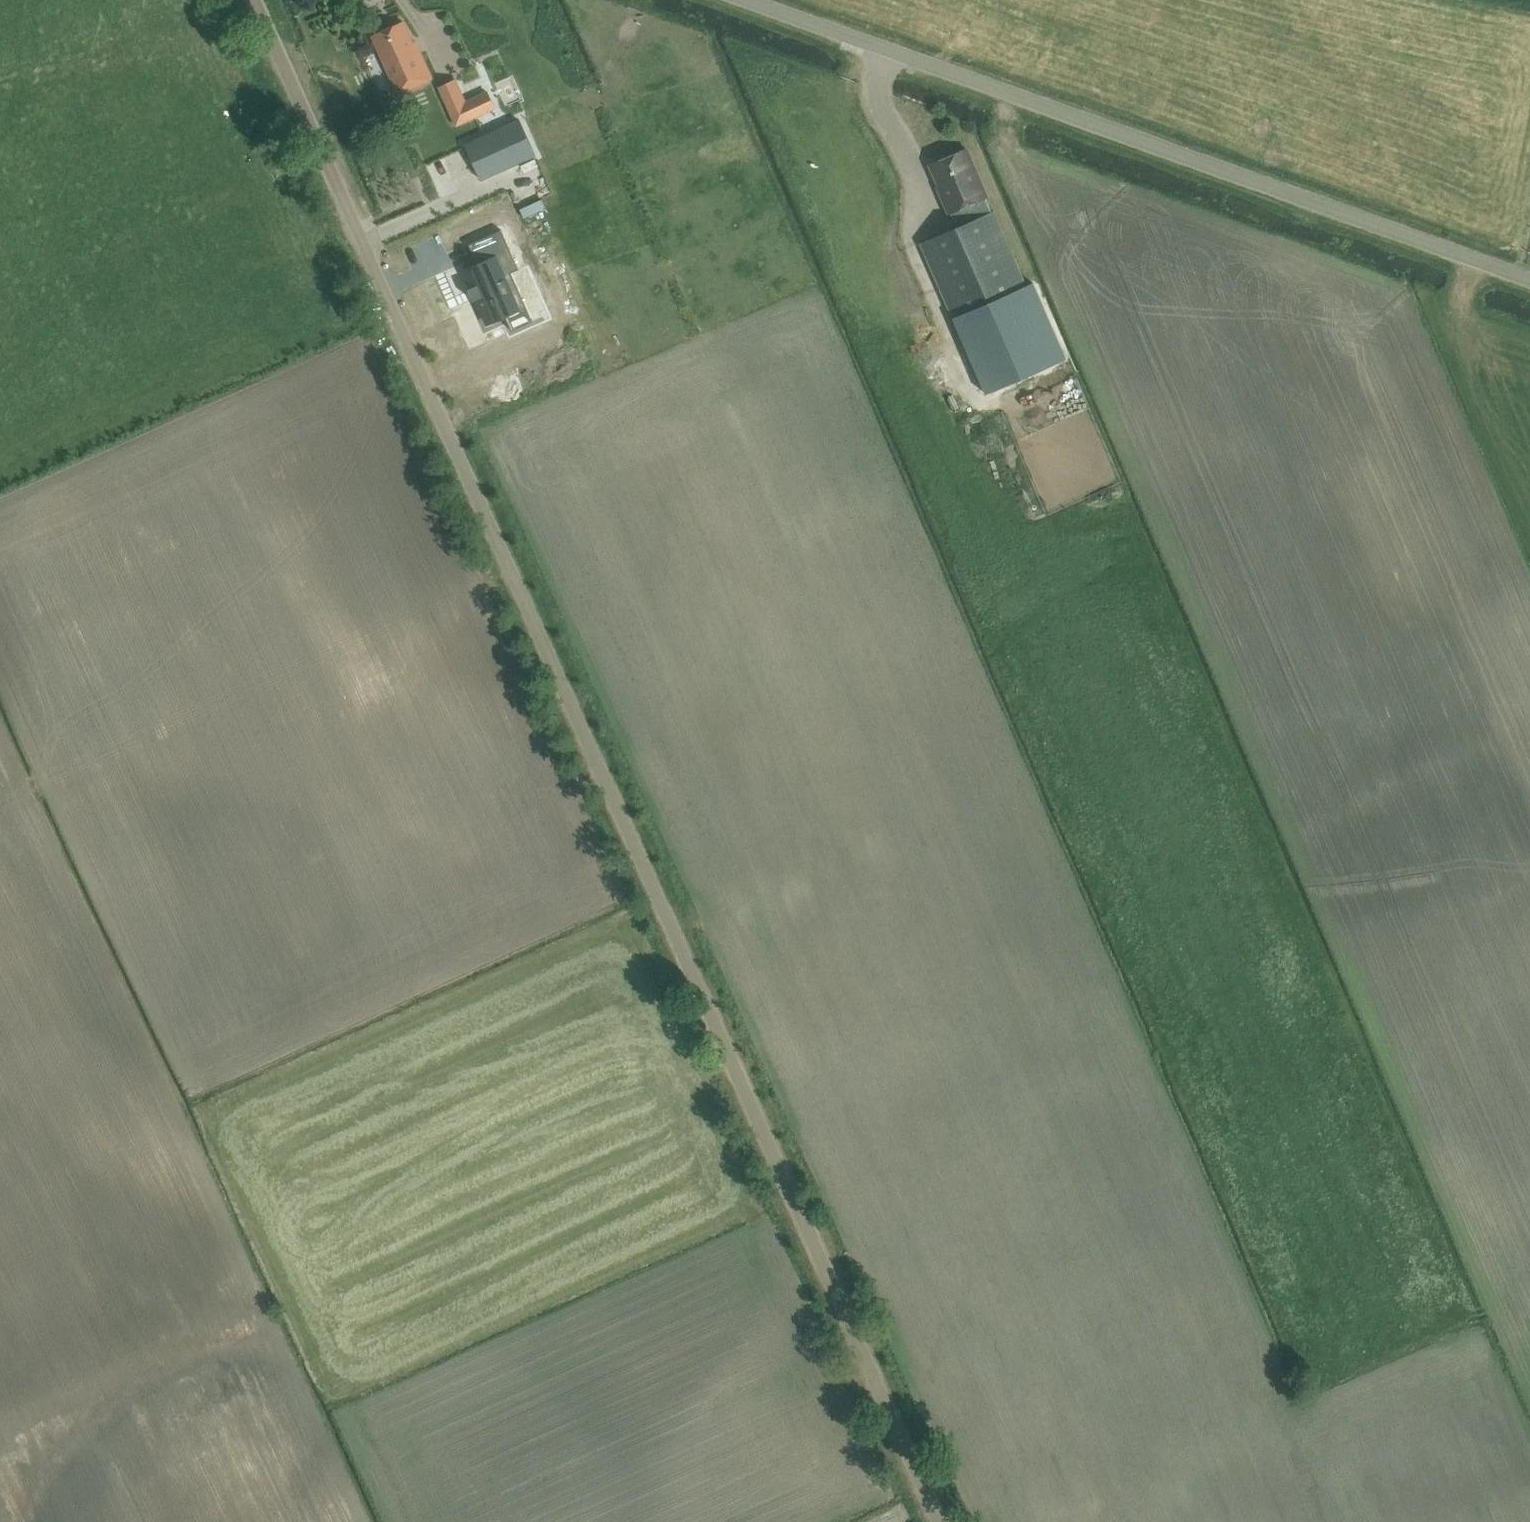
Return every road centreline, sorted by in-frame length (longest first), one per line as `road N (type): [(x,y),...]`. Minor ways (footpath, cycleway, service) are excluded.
road 1 (unclassified): [(939,1521),(256,0)]
road 2 (unclassified): [(749,0),(1529,278)]

